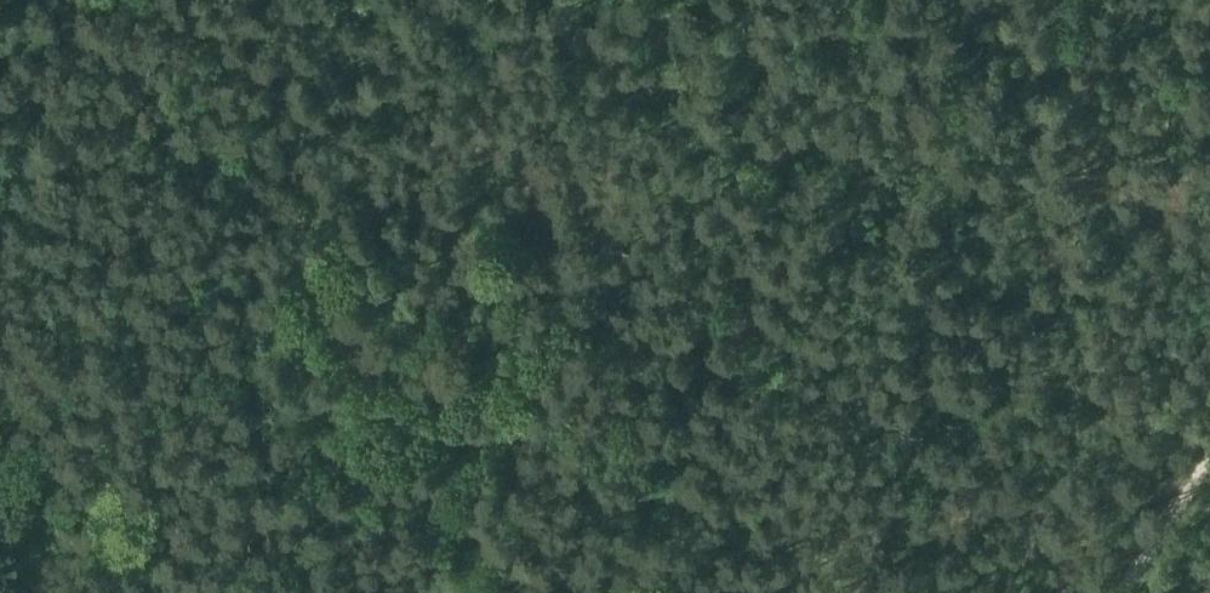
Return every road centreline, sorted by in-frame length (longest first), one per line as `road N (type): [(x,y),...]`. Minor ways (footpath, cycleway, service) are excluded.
road 1 (track): [(1209,469),(1140,592)]

